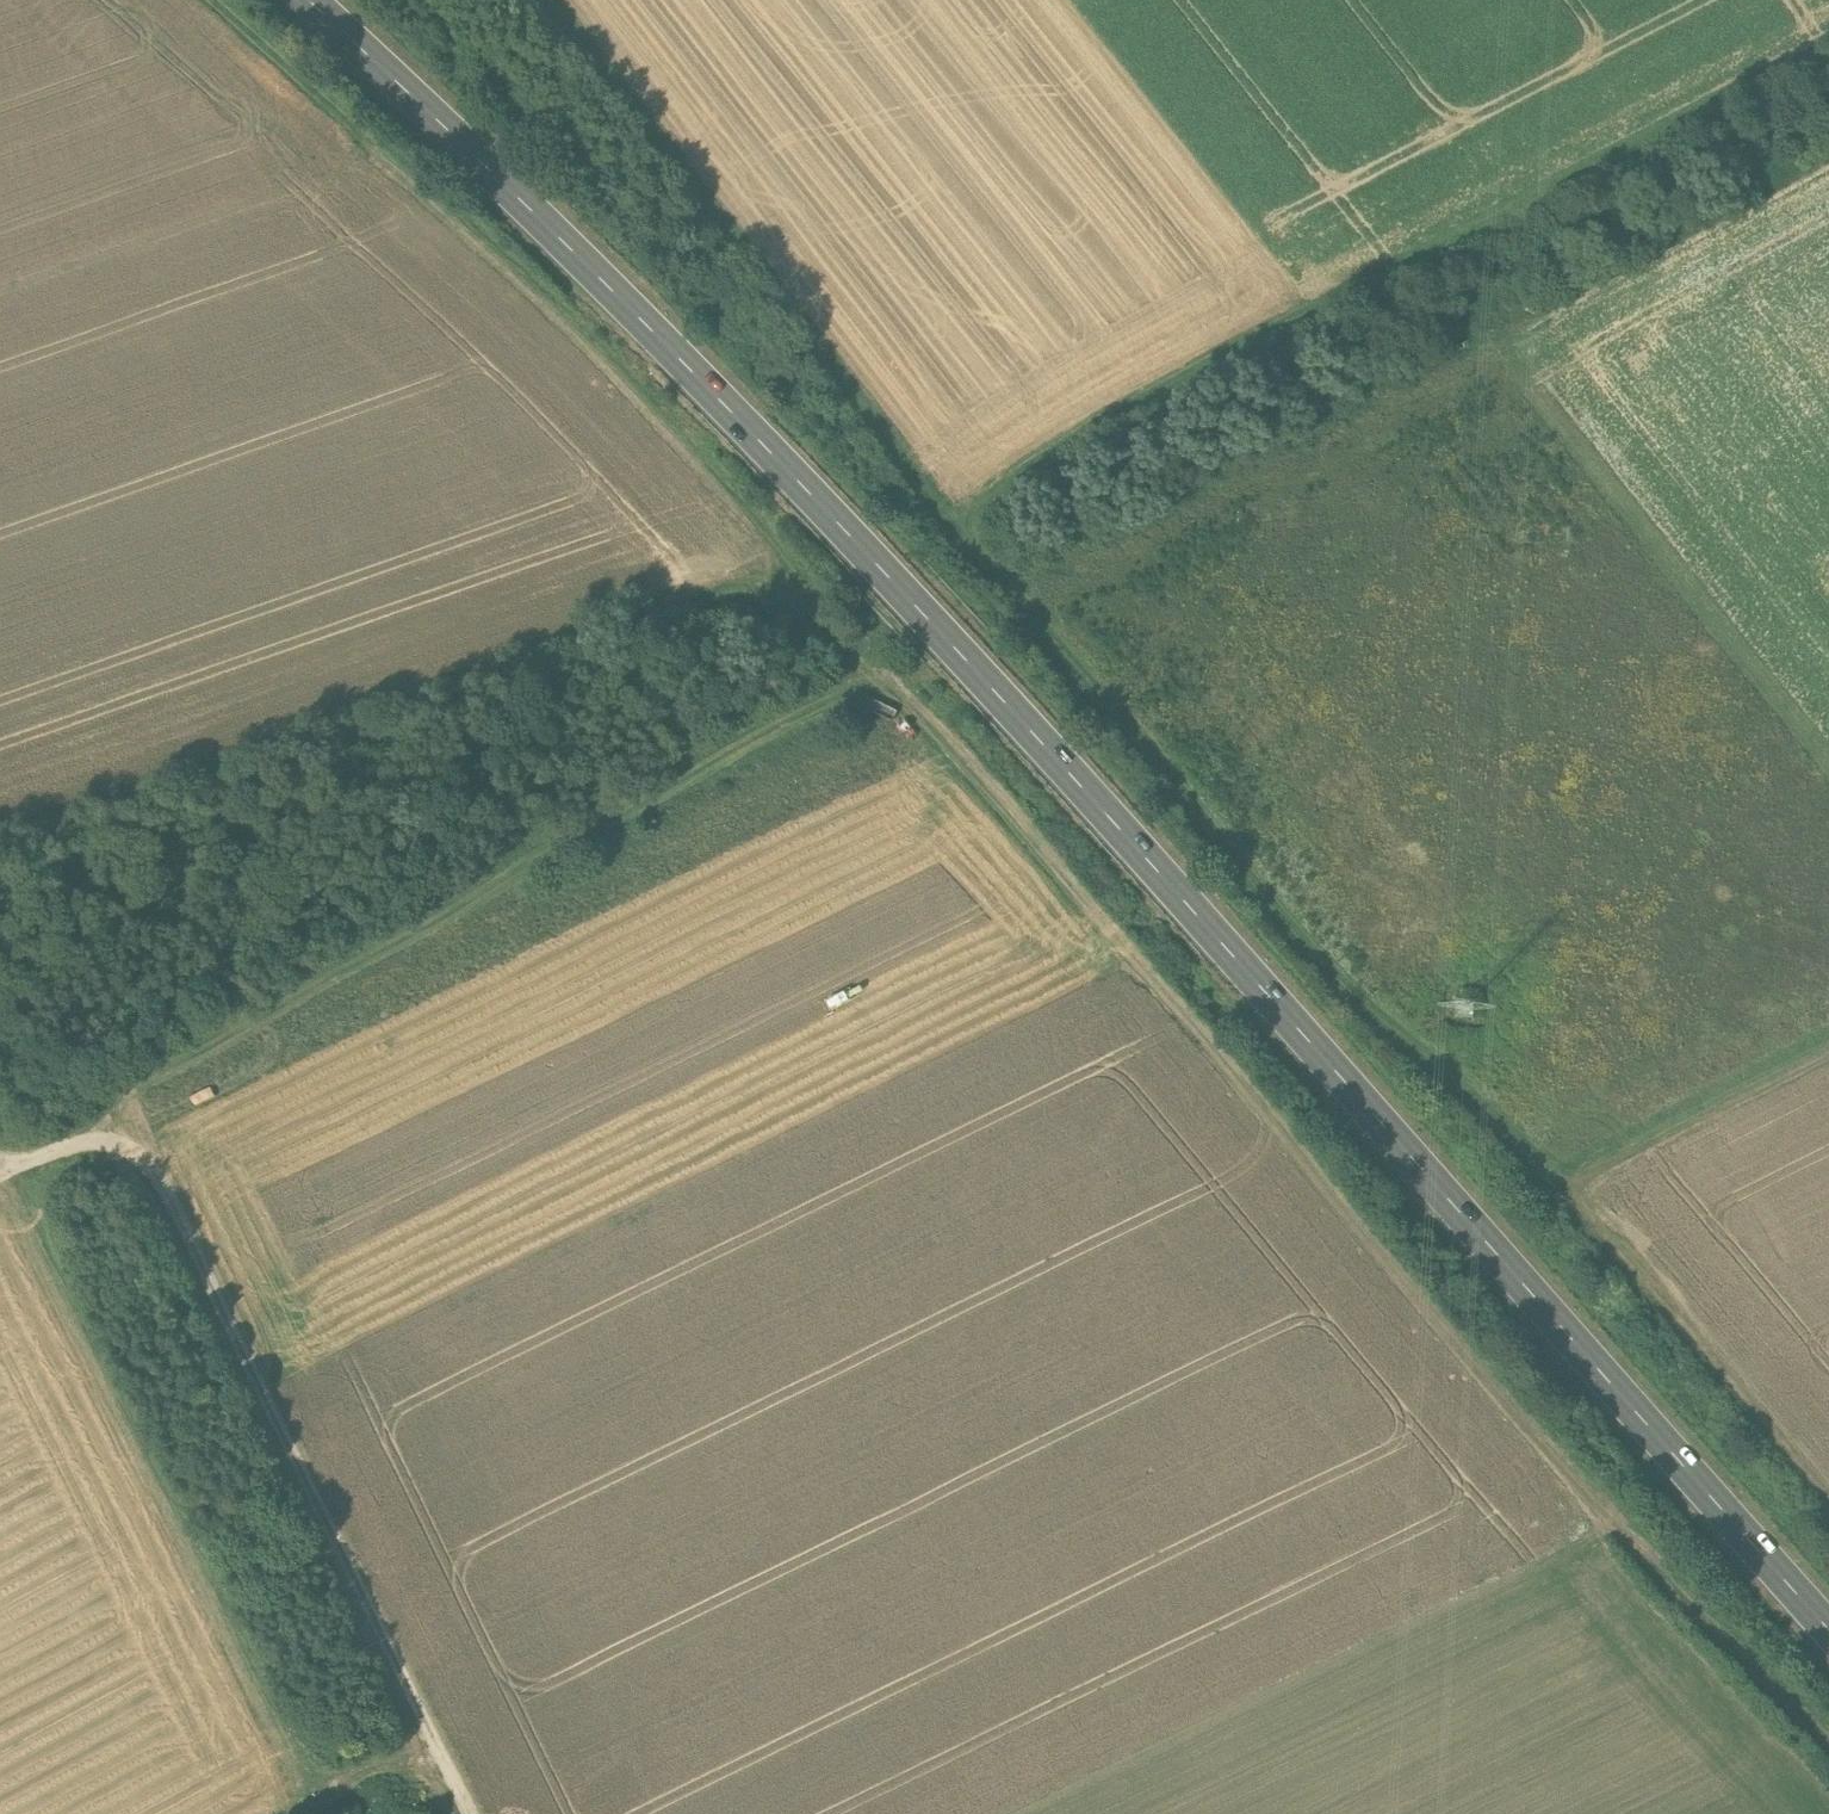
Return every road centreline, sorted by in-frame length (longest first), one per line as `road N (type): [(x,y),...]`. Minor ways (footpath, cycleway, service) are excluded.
road 1 (track): [(1828,1750),(1577,1498),(1241,1085),(575,341),(194,0)]
road 2 (primary): [(1828,1628),(926,618),(668,349),(304,0)]
road 3 (track): [(547,0),(946,514),(1235,870),(1385,1035),(1472,1101),(1565,1189),(1828,1500)]
road 4 (track): [(995,570),(129,1078),(110,1100),(100,1135)]
road 5 (track): [(946,514),(1828,43)]
road 6 (track): [(482,1813),(164,1186),(144,1151),(100,1135)]
road 7 (track): [(0,1185),(307,1799)]
road 8 (track): [(1828,163),(1219,476)]
road 9 (track): [(1828,1055),(1565,1189)]
road 10 (track): [(1013,590),(1219,476)]
road 11 (track): [(438,1723),(279,1813)]

